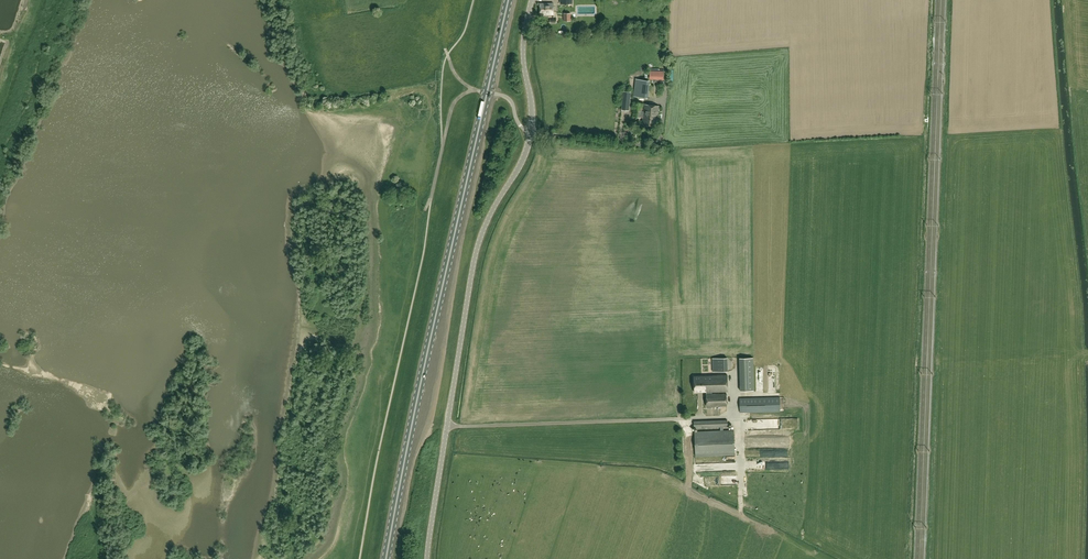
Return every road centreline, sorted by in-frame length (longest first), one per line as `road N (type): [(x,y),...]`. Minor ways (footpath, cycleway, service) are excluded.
road 1 (primary): [(387,558),(486,92)]
road 2 (unclassified): [(428,558),(477,246),(531,134)]
road 3 (unclassified): [(531,134),(523,47),(532,0)]

